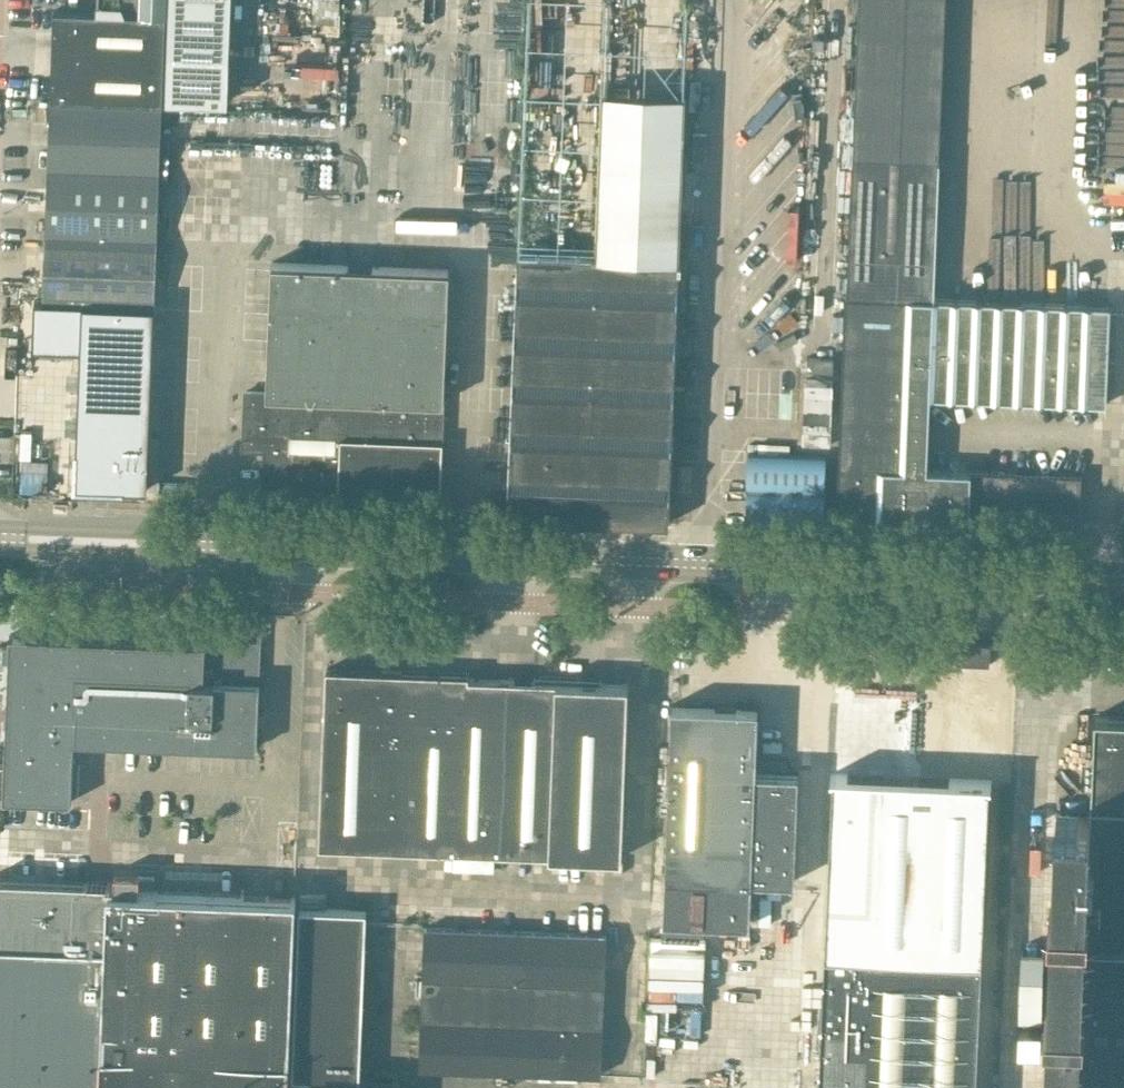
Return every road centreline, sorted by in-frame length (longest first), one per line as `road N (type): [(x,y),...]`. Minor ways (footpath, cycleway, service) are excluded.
road 1 (tertiary): [(1123,580),(0,537)]

